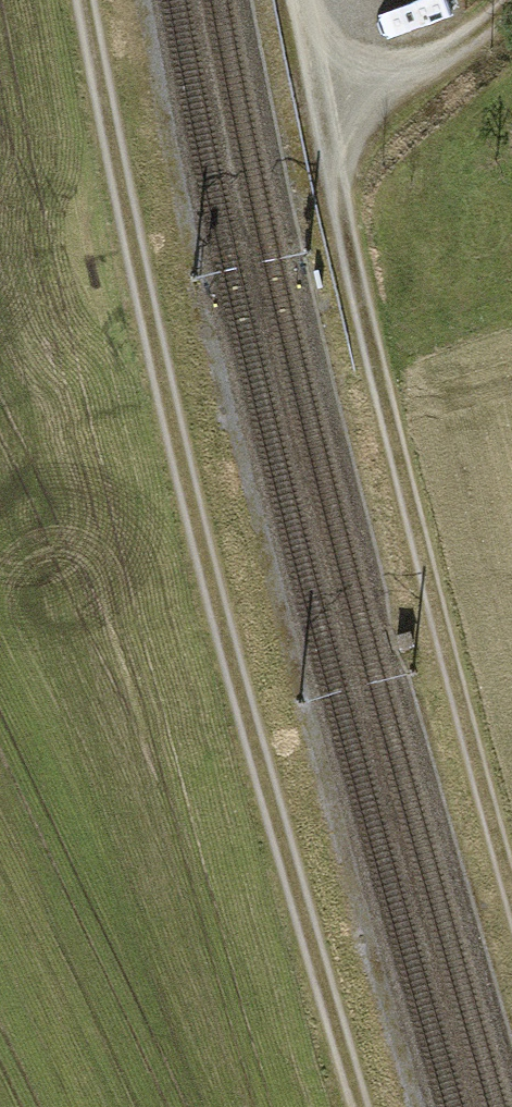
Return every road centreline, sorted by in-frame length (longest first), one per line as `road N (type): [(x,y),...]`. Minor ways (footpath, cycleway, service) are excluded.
road 1 (track): [(94,0),(199,529),(363,1106)]
road 2 (track): [(328,164),(444,640),(511,879)]
road 3 (track): [(328,164),(511,0)]
road 4 (track): [(302,0),(328,164)]

